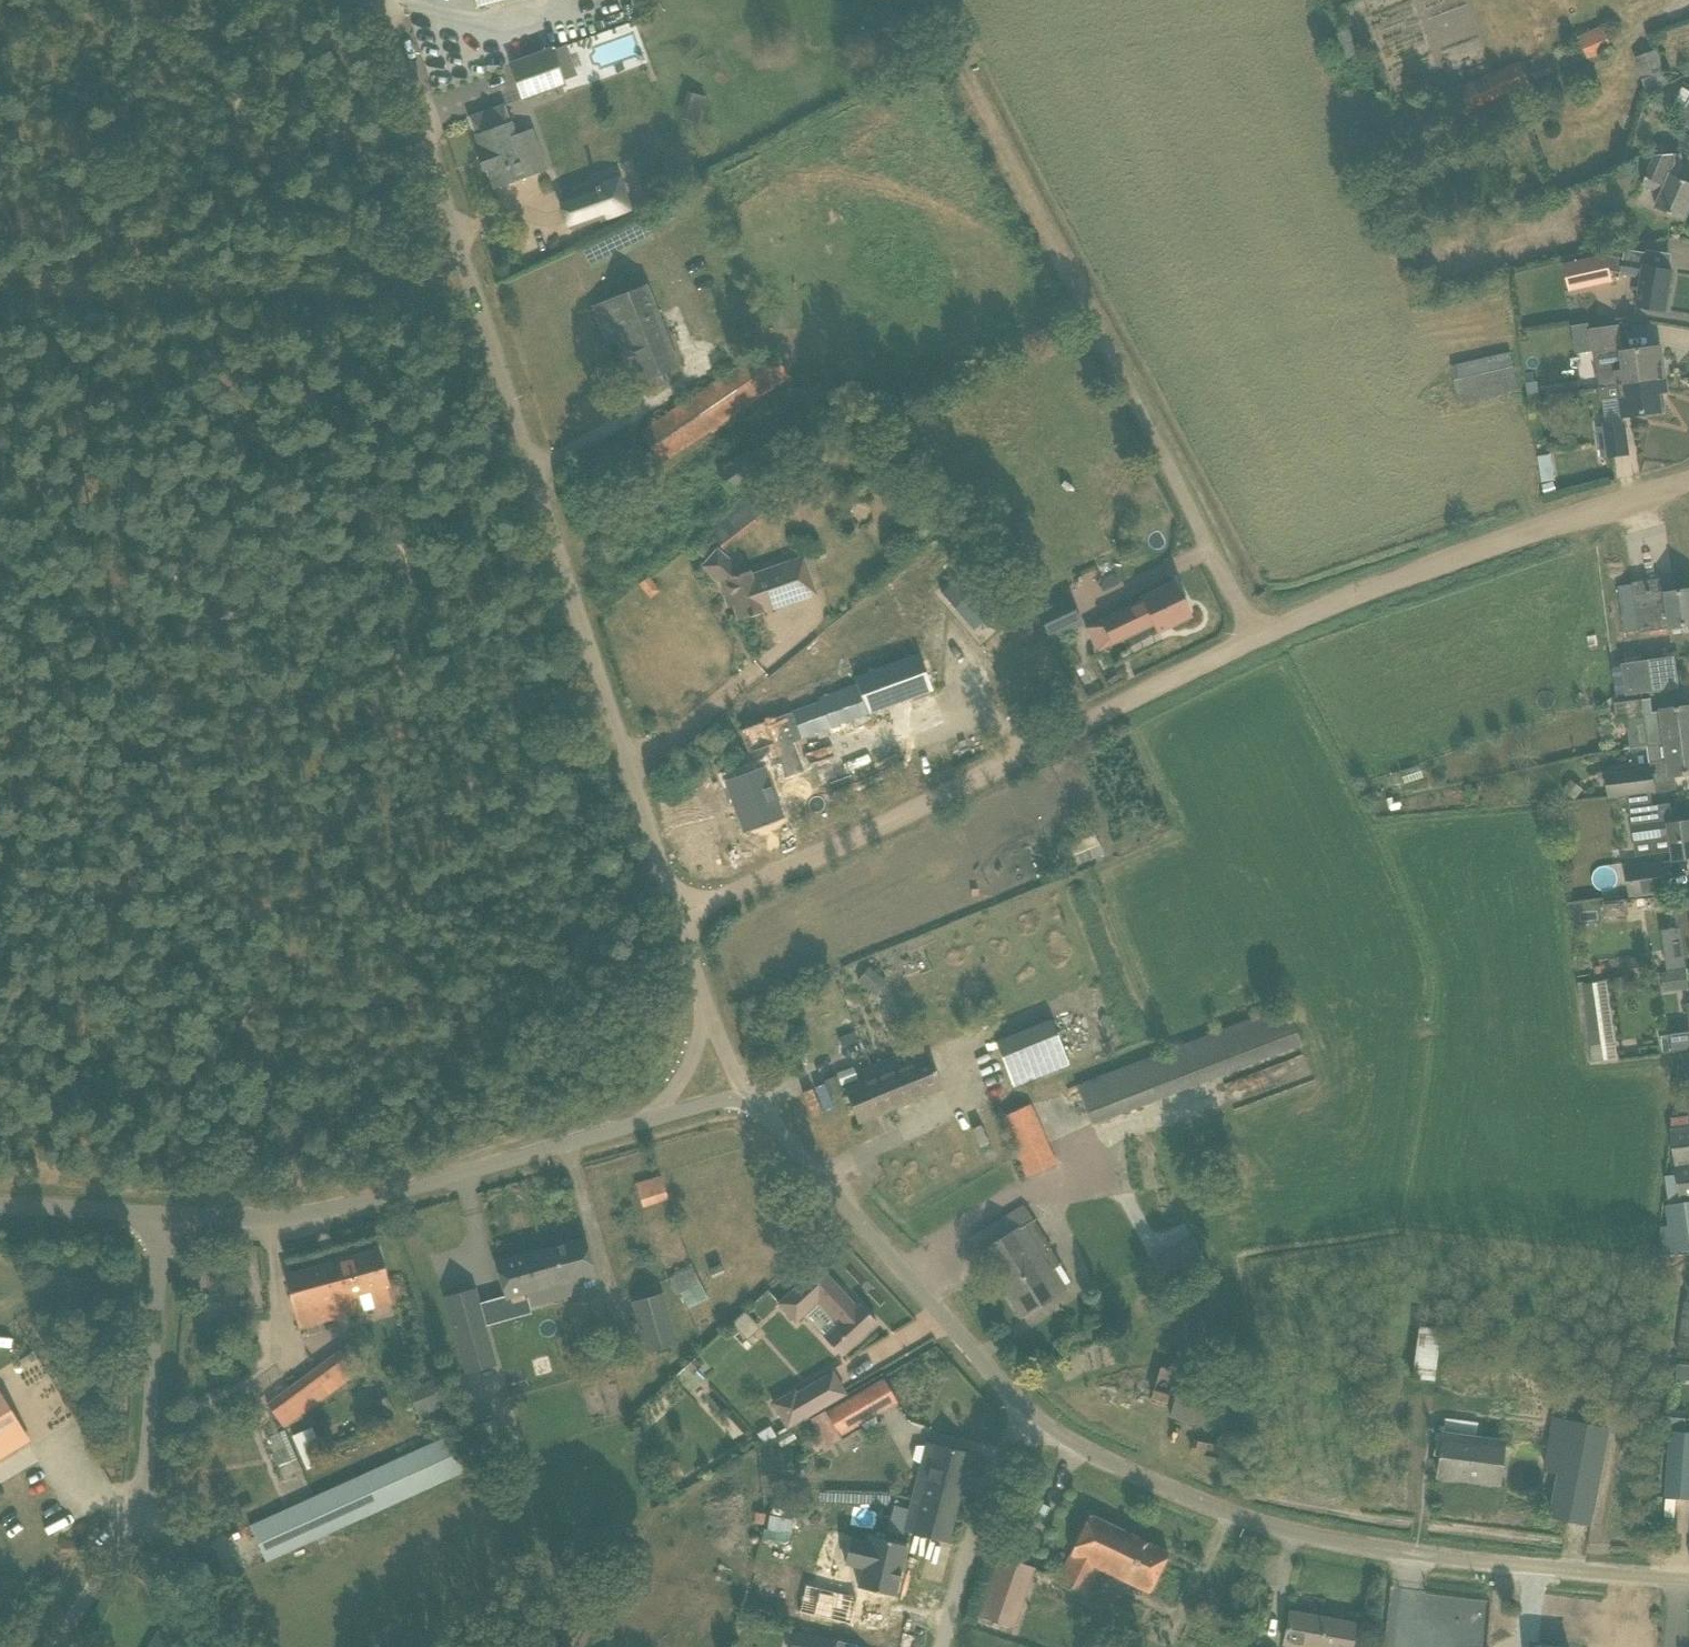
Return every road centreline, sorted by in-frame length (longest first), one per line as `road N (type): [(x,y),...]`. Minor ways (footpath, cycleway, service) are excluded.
road 1 (unclassified): [(1688,1581),(1295,1535),(1201,1505),(1084,1450),(1021,1409),(744,1093)]
road 2 (unclassified): [(710,1010),(374,0)]
road 3 (track): [(1526,533),(1257,639),(679,924)]
road 4 (residential): [(1257,639),(923,0)]
road 5 (unclassified): [(161,1214),(312,1214),(654,1119)]
road 6 (unclassified): [(56,1646),(138,1510),(150,1459),(161,1214)]
road 7 (unclassified): [(1688,484),(1526,533)]
road 8 (unclassified): [(0,1207),(161,1214)]
road 9 (unclassified): [(710,1010),(689,1068),(654,1119)]

